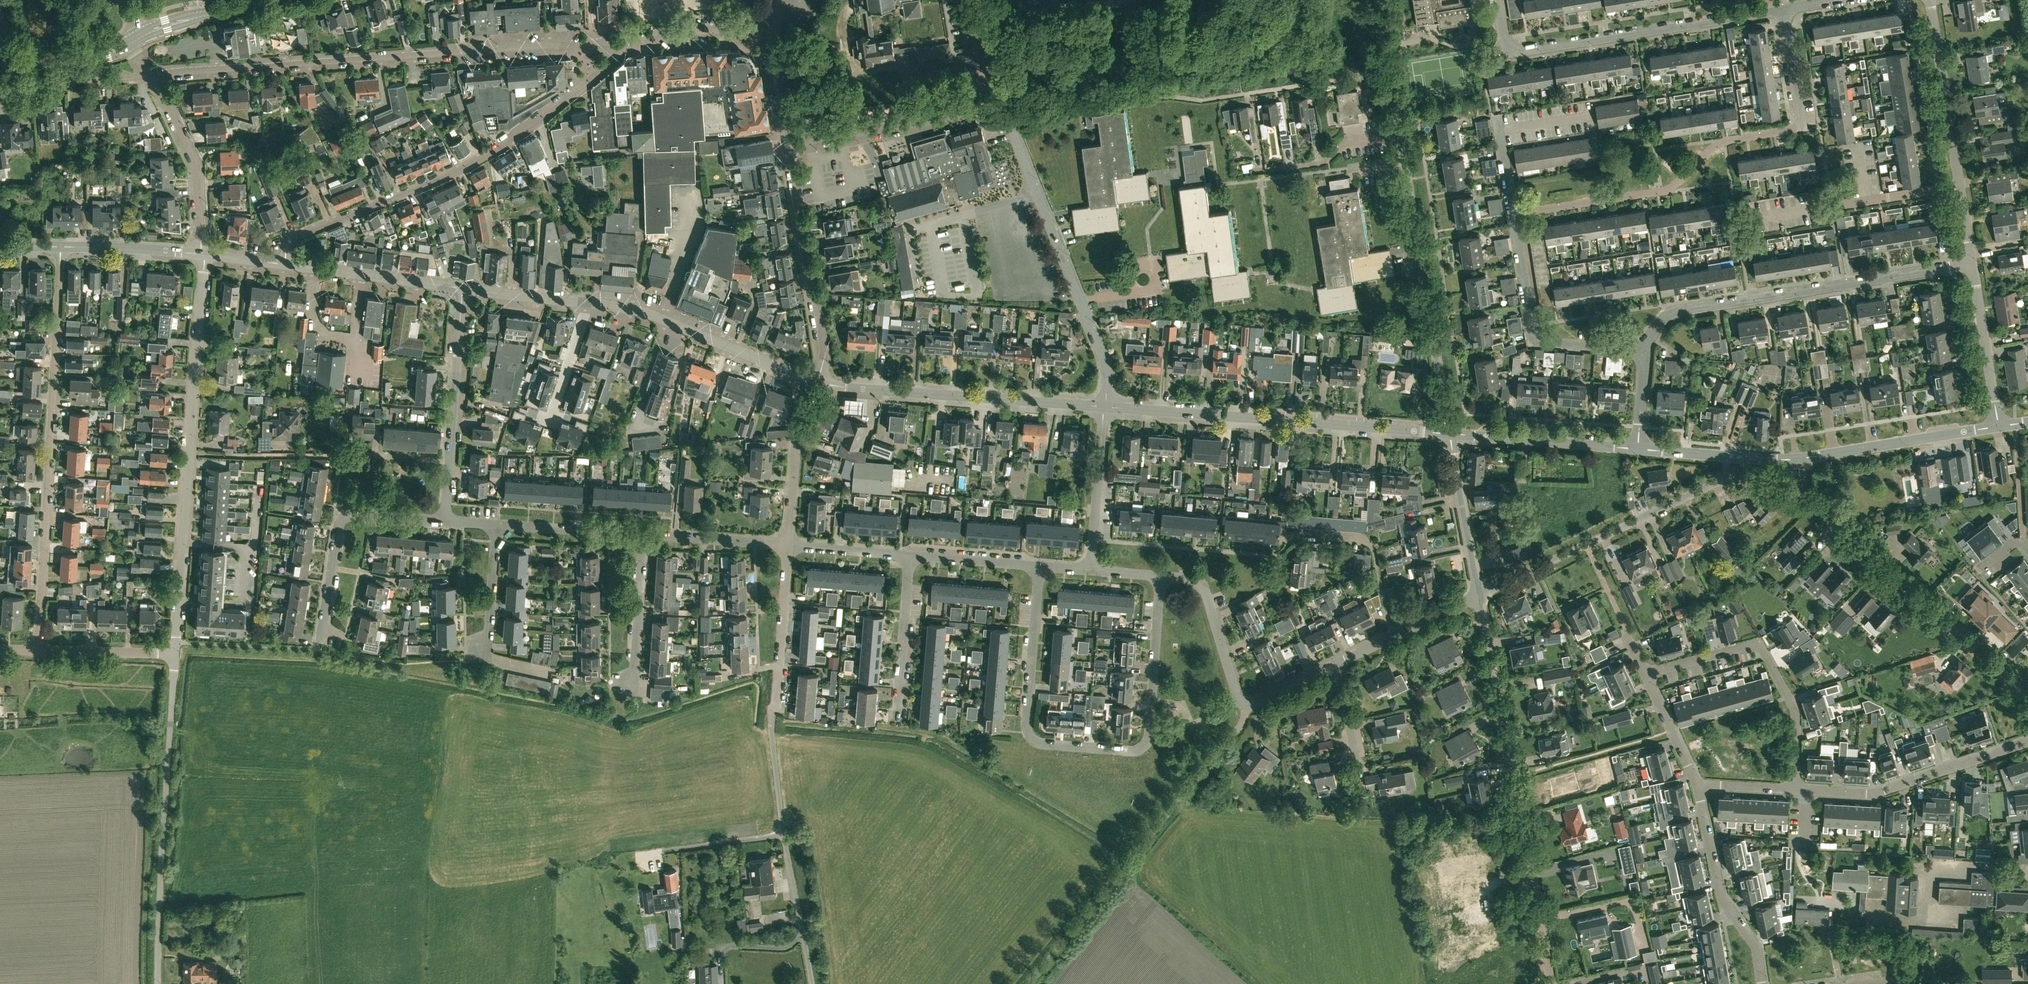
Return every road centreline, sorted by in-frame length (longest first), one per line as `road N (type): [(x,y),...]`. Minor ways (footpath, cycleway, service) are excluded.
road 1 (residential): [(1105,407),(1103,357),(1001,112),(790,143)]
road 2 (residential): [(151,73),(552,45),(619,49)]
road 3 (residential): [(1161,577),(1149,742),(1128,752),(1050,745),(1037,742),(1027,723),(1039,565)]
road 4 (residential): [(1513,213),(1661,190),(1720,142),(1802,129),(1783,9)]
road 5 (residential): [(285,264),(294,237),(494,151),(593,78),(619,49)]
road 6 (residential): [(38,650),(61,247)]
road 7 (residential): [(176,652),(204,255)]
road 8 (residential): [(1551,983),(1479,595)]
road 9 (residential): [(1248,705),(1029,983)]
road 10 (residential): [(1641,351),(1672,314),(1971,265)]
road 11 (tertiary): [(1105,407),(1447,433)]
road 12 (residential): [(2027,702),(1803,492),(1798,459)]
road 13 (unclassified): [(159,983),(176,652)]
road 14 (residential): [(1447,433),(1402,133)]
road 15 (residential): [(1506,40),(1509,53),(1783,9)]
road 16 (residential): [(784,834),(772,734),(788,545)]
road 17 (tertiary): [(818,383),(1105,407)]
road 18 (residential): [(1645,674),(1759,645),(1796,710),(1797,792)]
road 19 (residential): [(1479,595),(1724,479)]
road 20 (residential): [(818,383),(825,359),(790,143)]
road 21 (residential): [(317,649),(343,517),(446,521)]
road 22 (tertiary): [(586,304),(654,316),(809,381)]
road 23 (residential): [(1641,351),(1536,342),(1513,213)]
road 24 (residential): [(2027,742),(1872,794),(1805,792)]
road 25 (residential): [(1749,218),(1960,186)]
road 26 (residential): [(1696,787),(1721,895),(1759,953),(1763,983)]
road 27 (tertiary): [(1798,459),(1998,427)]
road 28 (residential): [(550,672),(484,656),(497,525)]
road 29 (residential): [(204,255),(197,169),(151,73)]
road 30 (tertiary): [(1447,433),(1639,449)]
road 31 (residential): [(1960,186),(1928,0)]
road 32 (tertiary): [(285,264),(464,289)]
road 33 (residential): [(1513,213),(1500,131),(1593,116)]
road 34 (residential): [(1248,705),(1237,698),(1205,587),(1161,577)]
road 35 (residential): [(450,462),(464,289)]
road 36 (residential): [(788,545),(809,381)]
road 37 (residential): [(1479,595),(1447,433)]
road 38 (residential): [(1998,427),(1971,265)]
road 39 (residential): [(1091,570),(1105,407)]
road 40 (residential): [(900,717),(909,555)]
road 41 (residential): [(615,678),(630,678),(638,665),(646,534)]
road 42 (residential): [(2027,866),(1931,863),(1926,924)]
road 43 (residential): [(1338,663),(1479,595)]
road 44 (residential): [(619,49),(676,33),(772,27)]
road 45 (residential): [(784,834),(660,850),(661,878)]
road 46 (residential): [(810,983),(784,834)]
road 47 (residential): [(646,534),(497,525)]
road 48 (residential): [(1402,133),(1348,142),(1324,164),(1268,170)]
road 49 (tertiary): [(61,247),(204,255)]
road 50 (residential): [(788,545),(646,534)]
road 51 (residential): [(176,652),(38,650)]
road 52 (residential): [(1402,133),(1380,0)]
road 53 (residential): [(1039,565),(909,555)]
road 54 (residential): [(549,424),(586,304)]
road 55 (residential): [(1645,674),(1696,787)]
road 56 (tertiary): [(464,289),(586,304)]
road 57 (residential): [(909,555),(788,545)]

